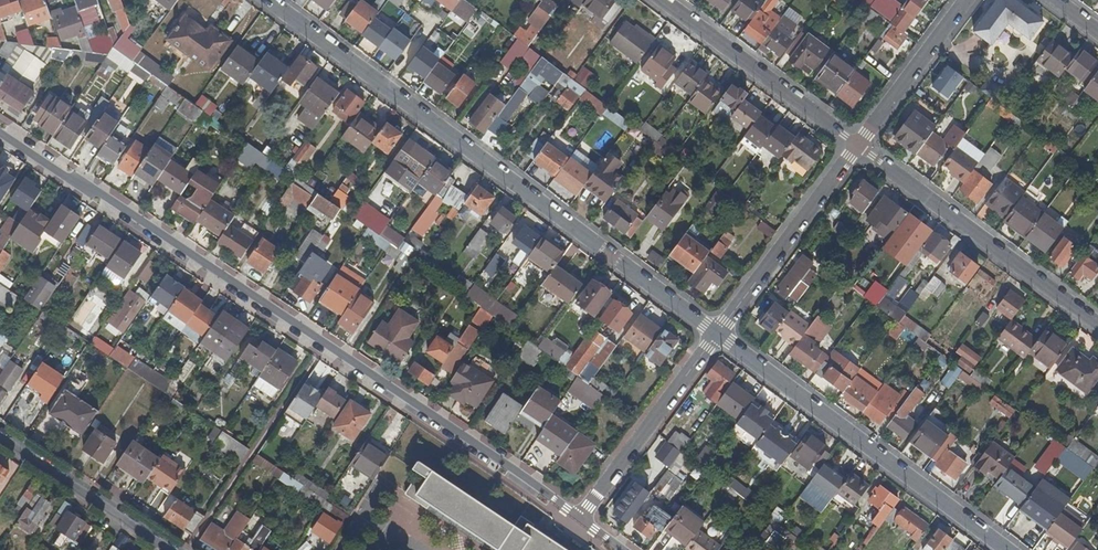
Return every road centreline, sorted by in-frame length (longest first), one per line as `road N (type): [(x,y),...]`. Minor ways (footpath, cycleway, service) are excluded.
road 1 (residential): [(580,522),(0,131)]
road 2 (residential): [(274,0),(718,335)]
road 3 (residential): [(718,335),(1006,549)]
road 4 (residential): [(1097,326),(857,146)]
road 5 (residential): [(857,146),(661,0)]
road 6 (residential): [(857,146),(718,335)]
road 7 (residential): [(718,335),(580,522)]
road 8 (residential): [(0,439),(169,549)]
road 9 (residential): [(966,0),(857,146)]

